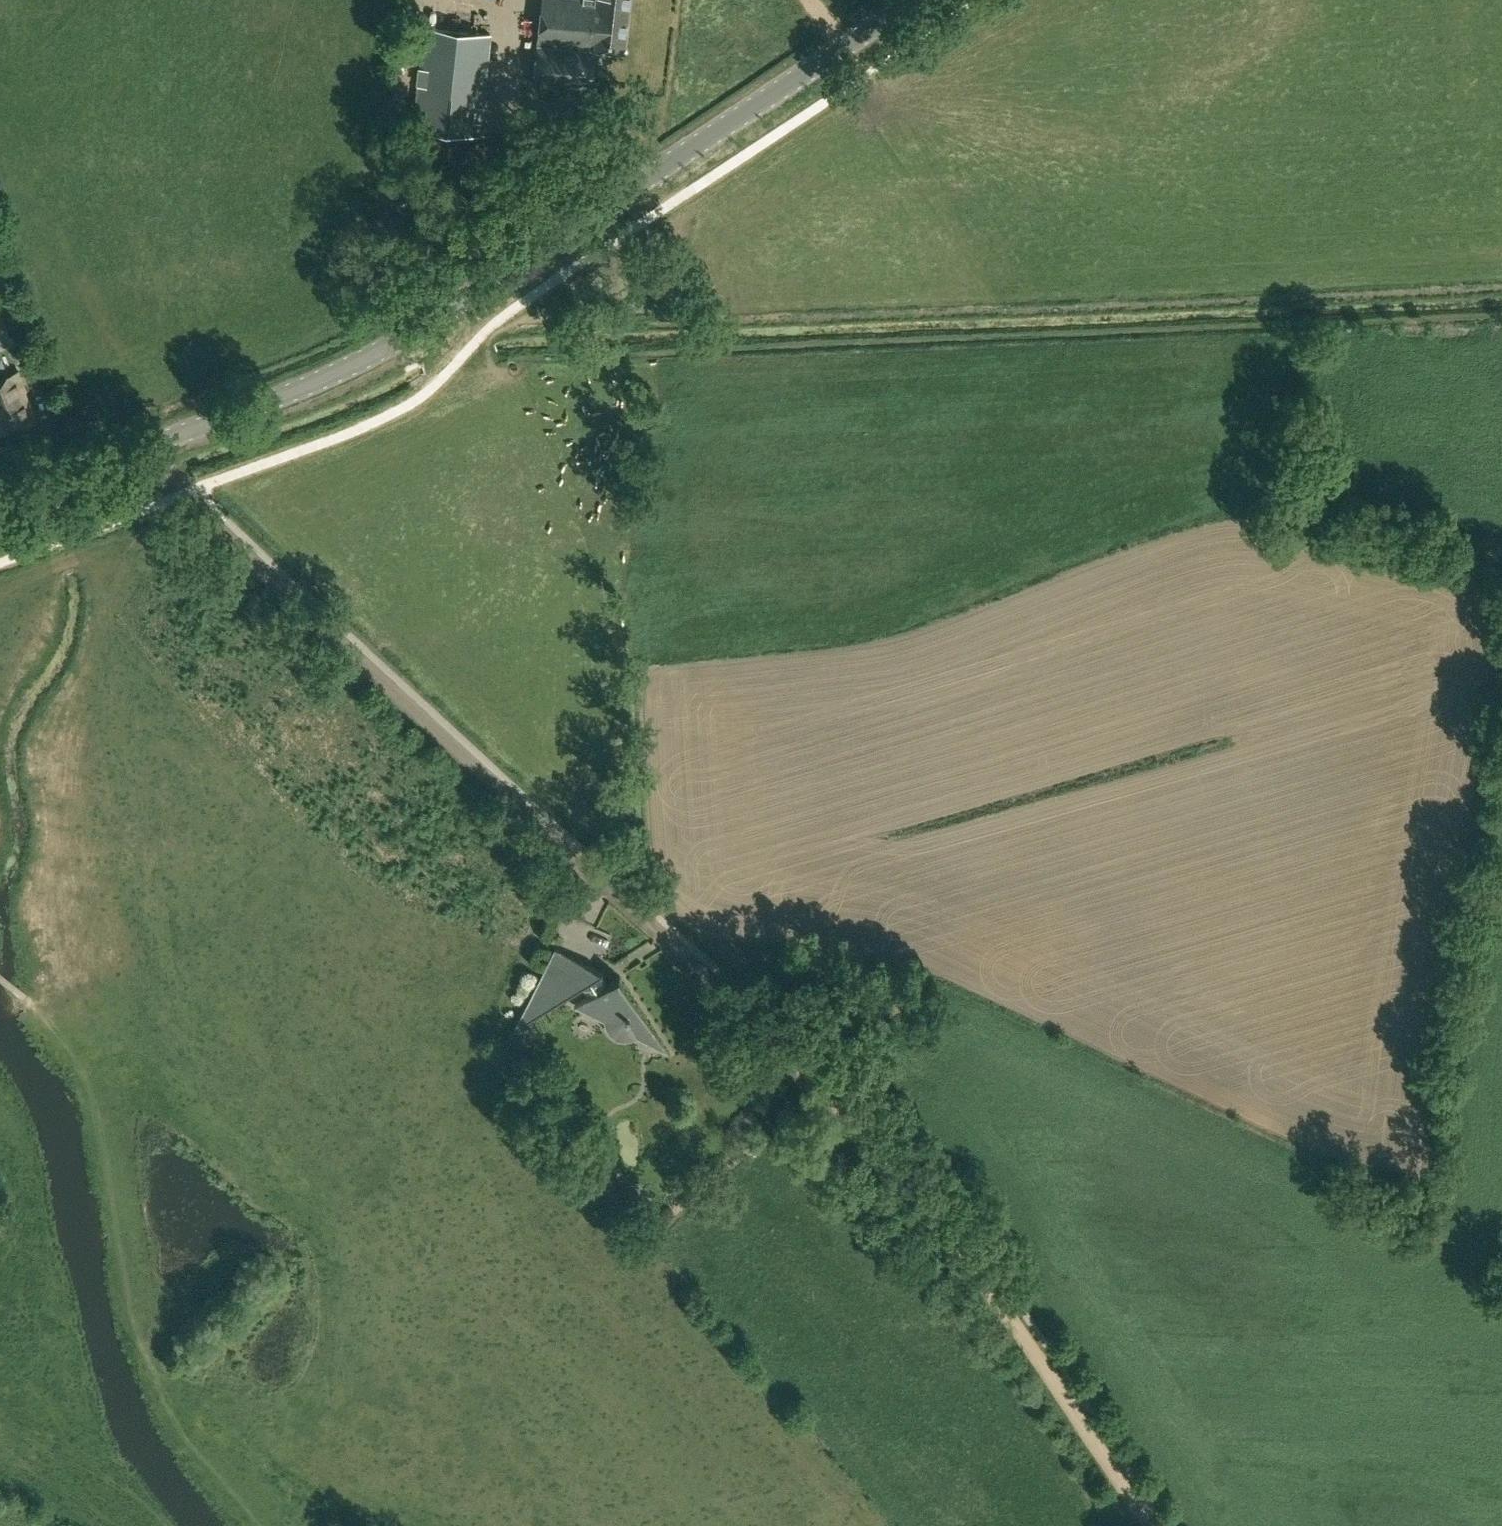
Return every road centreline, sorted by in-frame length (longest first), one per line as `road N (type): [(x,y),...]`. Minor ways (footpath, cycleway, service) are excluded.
road 1 (track): [(1140,1525),(985,1284),(850,1119),(186,492)]
road 2 (tertiary): [(0,498),(288,396),(396,342),(917,0)]

